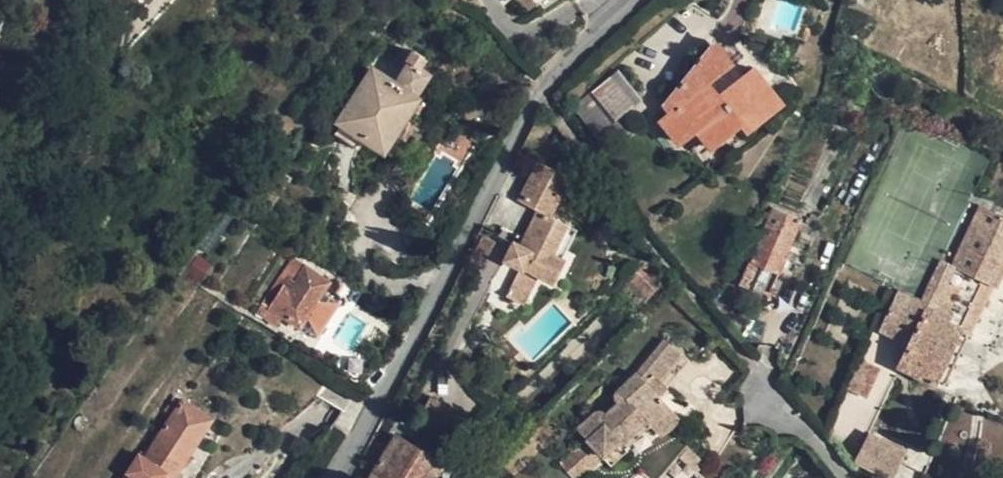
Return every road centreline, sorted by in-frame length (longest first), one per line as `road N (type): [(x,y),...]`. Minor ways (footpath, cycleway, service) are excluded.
road 1 (residential): [(627,0),(538,89),(332,477)]

